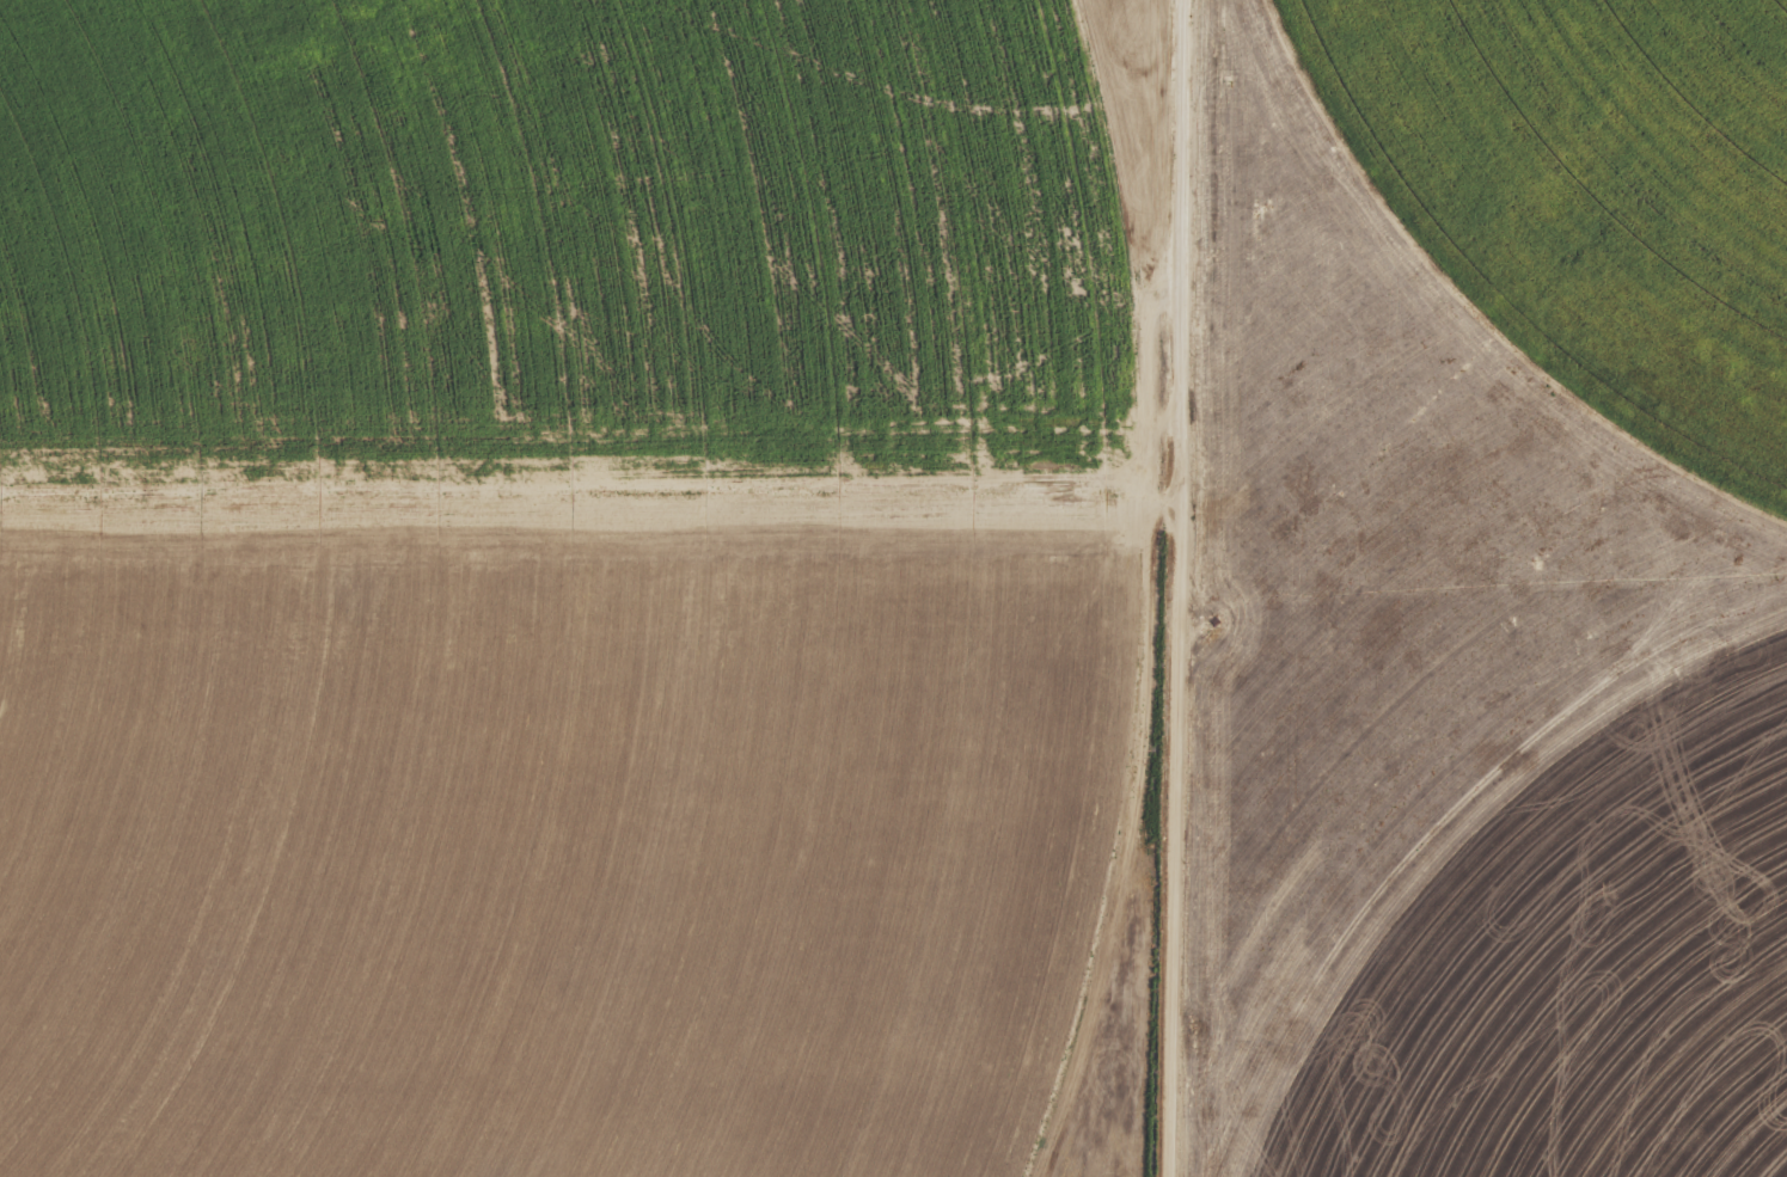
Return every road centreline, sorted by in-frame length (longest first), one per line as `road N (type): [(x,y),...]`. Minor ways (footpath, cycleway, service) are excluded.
road 1 (residential): [(1168,1176),(1187,0)]

